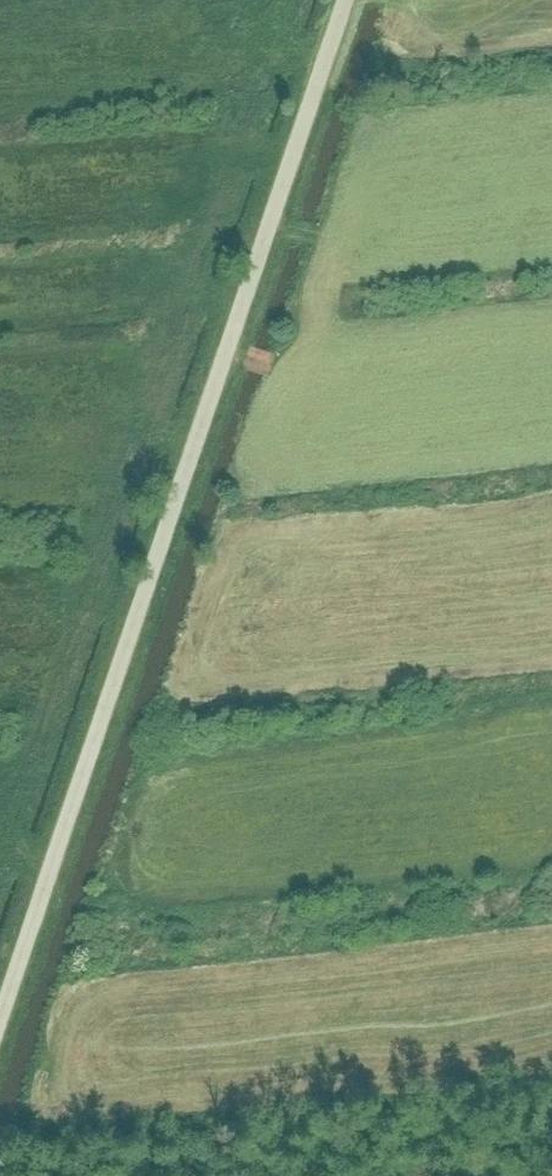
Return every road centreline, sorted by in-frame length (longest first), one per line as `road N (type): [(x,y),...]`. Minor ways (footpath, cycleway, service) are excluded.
road 1 (unclassified): [(0,1026),(349,0)]

